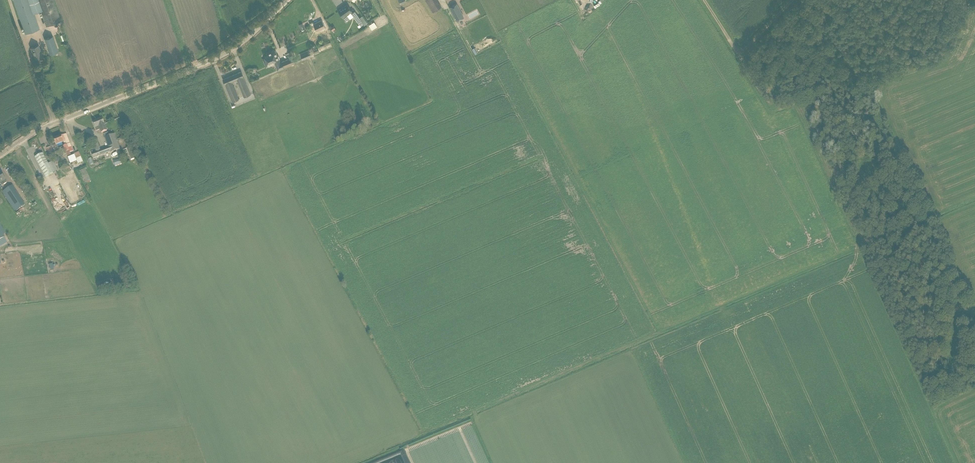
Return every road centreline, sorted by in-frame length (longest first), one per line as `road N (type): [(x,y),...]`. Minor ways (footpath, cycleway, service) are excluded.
road 1 (unclassified): [(0,155),(40,130),(214,60),(285,0)]
road 2 (track): [(738,51),(763,95),(802,109),(858,237),(857,257)]
road 3 (track): [(705,0),(742,51),(792,0)]

